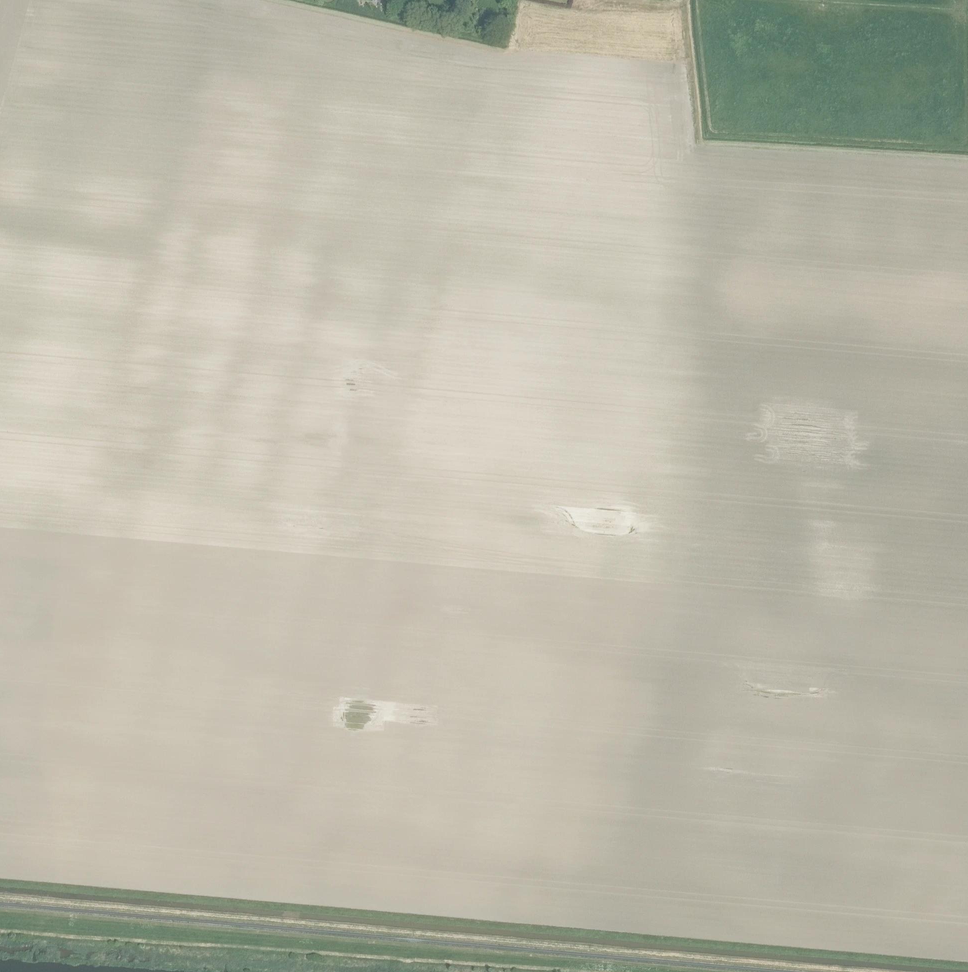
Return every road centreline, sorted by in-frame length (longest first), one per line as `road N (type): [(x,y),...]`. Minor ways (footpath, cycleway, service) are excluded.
road 1 (track): [(686,0),(697,141)]

